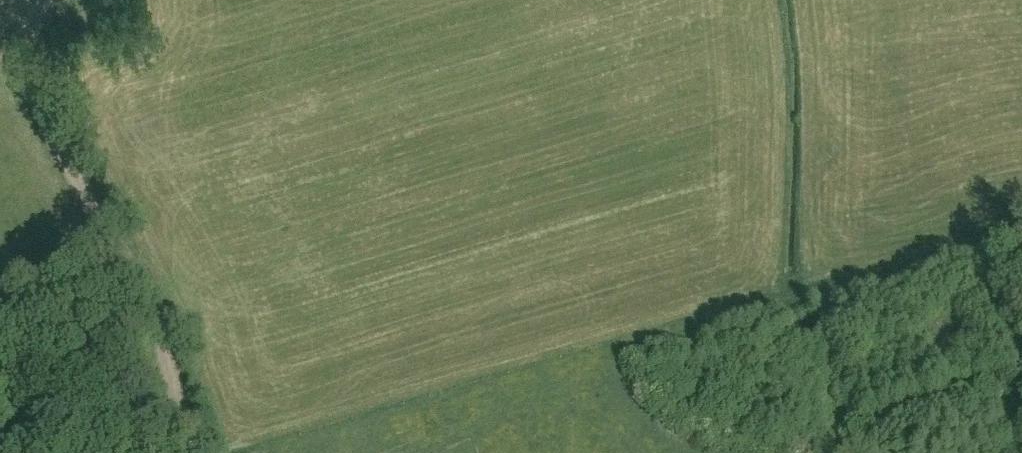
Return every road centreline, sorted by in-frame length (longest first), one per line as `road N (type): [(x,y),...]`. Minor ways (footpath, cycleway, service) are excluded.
road 1 (track): [(203,452),(143,302),(22,78),(19,42),(43,0)]

